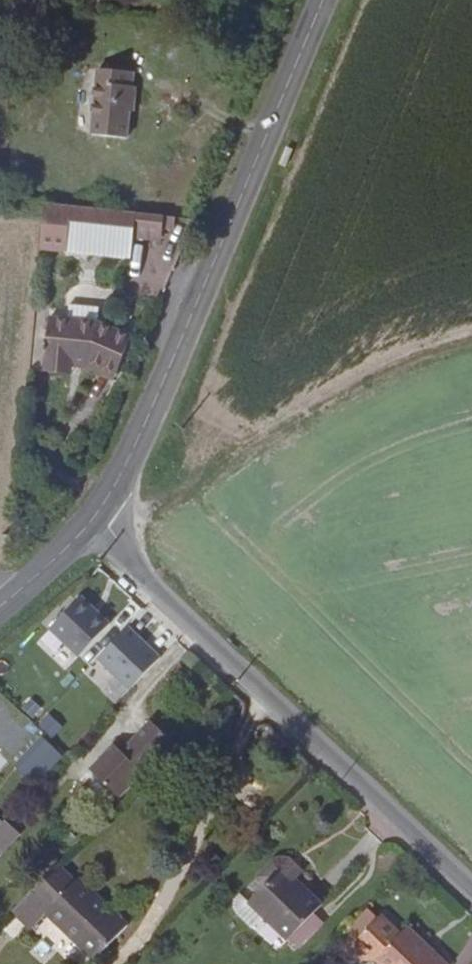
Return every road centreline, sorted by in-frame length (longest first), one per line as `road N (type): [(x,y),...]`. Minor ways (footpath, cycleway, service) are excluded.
road 1 (tertiary): [(320,0),(114,493),(95,517)]
road 2 (residential): [(95,517),(204,640),(471,893)]
road 3 (track): [(471,342),(368,377),(308,408),(113,538)]

